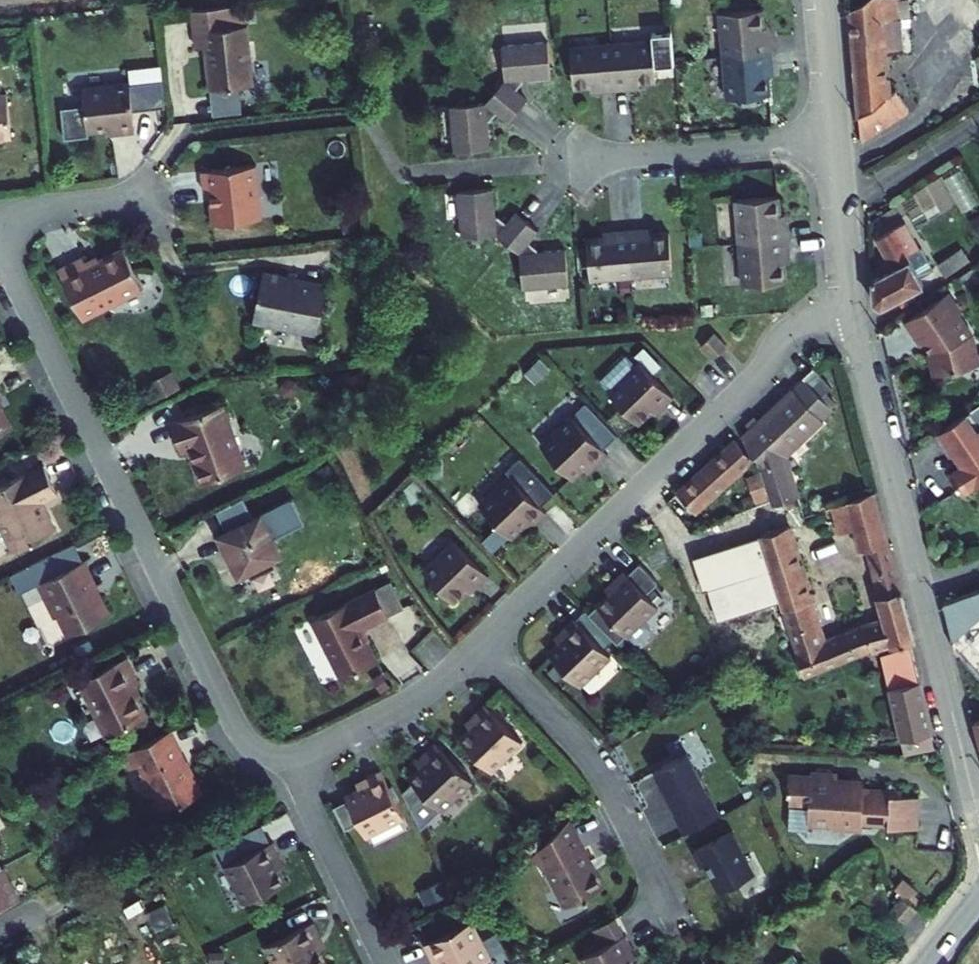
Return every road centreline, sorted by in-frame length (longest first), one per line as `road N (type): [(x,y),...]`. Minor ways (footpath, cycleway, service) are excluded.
road 1 (residential): [(291,760),(260,754),(234,726),(0,250)]
road 2 (unclassified): [(978,817),(854,313)]
road 3 (residential): [(854,313),(786,331),(764,371),(480,643)]
road 4 (residential): [(480,643),(593,759),(661,896)]
road 5 (residential): [(566,164),(837,143)]
road 6 (residential): [(291,760),(387,963)]
road 7 (residential): [(480,643),(408,702),(291,760)]
road 8 (unclassified): [(854,313),(837,143)]
road 9 (unclassified): [(837,143),(826,0)]
road 10 (residential): [(0,213),(138,197)]

